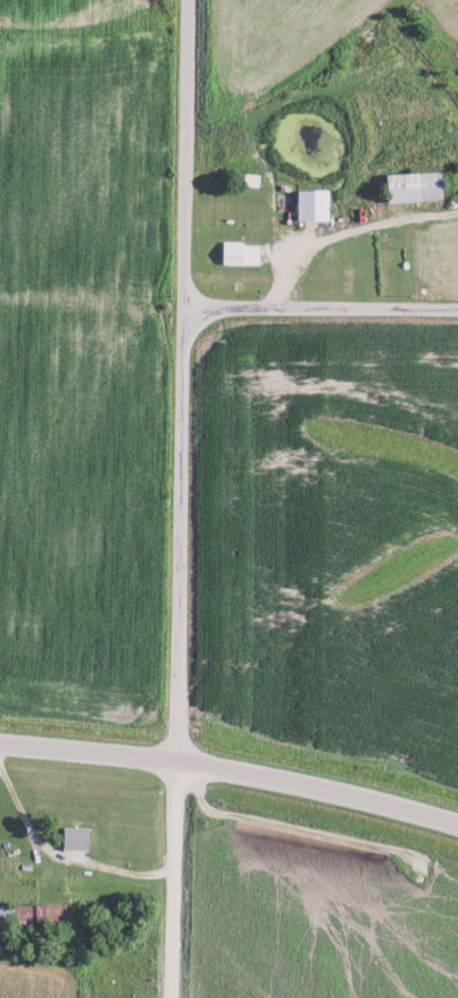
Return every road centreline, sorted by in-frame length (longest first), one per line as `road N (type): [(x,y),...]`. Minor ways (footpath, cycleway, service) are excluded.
road 1 (residential): [(176,759),(192,0)]
road 2 (primary): [(457,824),(276,776),(0,741)]
road 3 (residential): [(187,307),(457,309)]
road 4 (residential): [(173,997),(176,759)]

